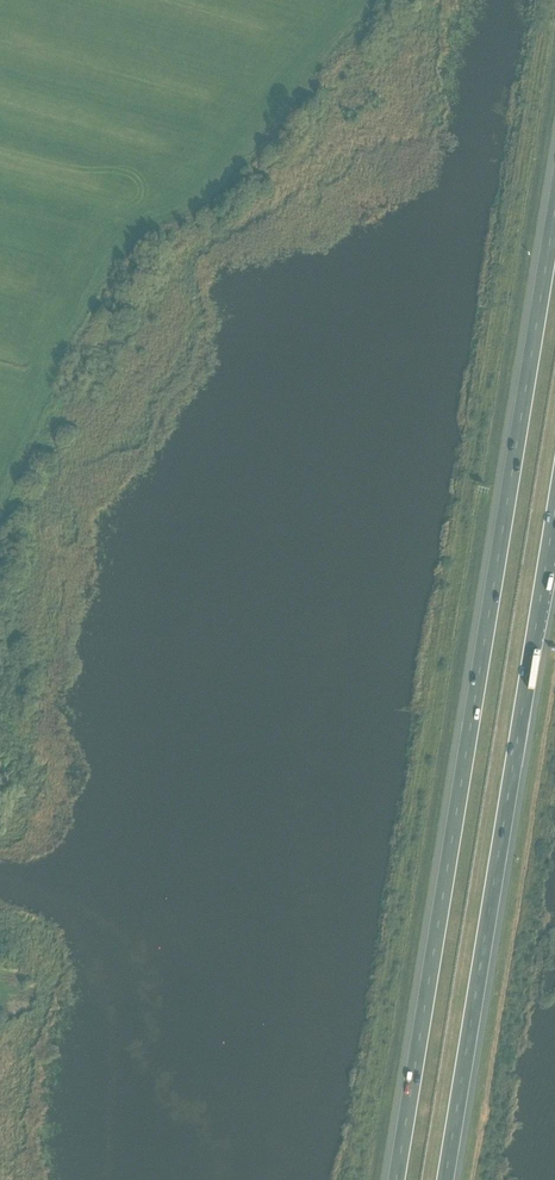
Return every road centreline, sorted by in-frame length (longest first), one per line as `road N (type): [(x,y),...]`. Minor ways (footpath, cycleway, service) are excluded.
road 1 (motorway): [(554,211),(397,1179)]
road 2 (motorway): [(455,1179),(554,515)]

